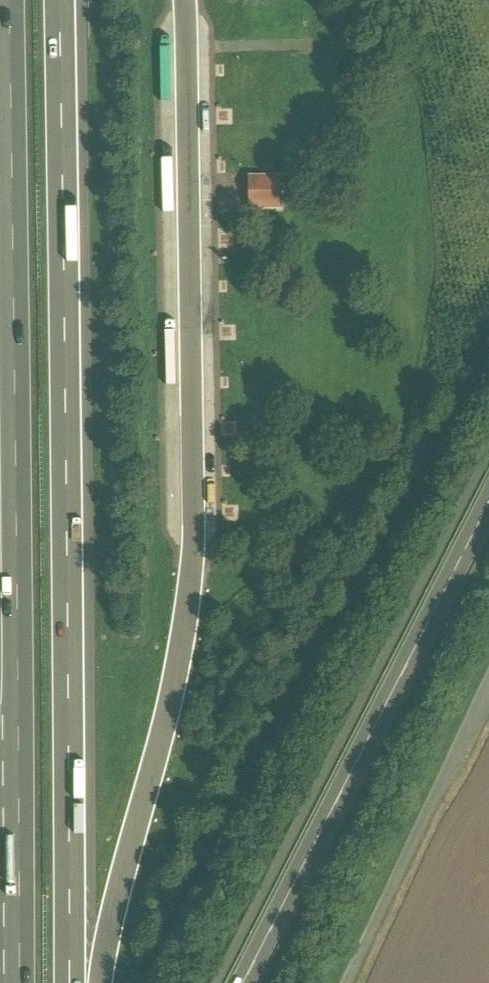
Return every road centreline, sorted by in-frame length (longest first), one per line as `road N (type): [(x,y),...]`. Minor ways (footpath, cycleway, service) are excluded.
road 1 (motorway): [(1,0),(13,982)]
road 2 (motorway): [(79,982),(69,0)]
road 3 (tertiary): [(246,982),(488,506)]

